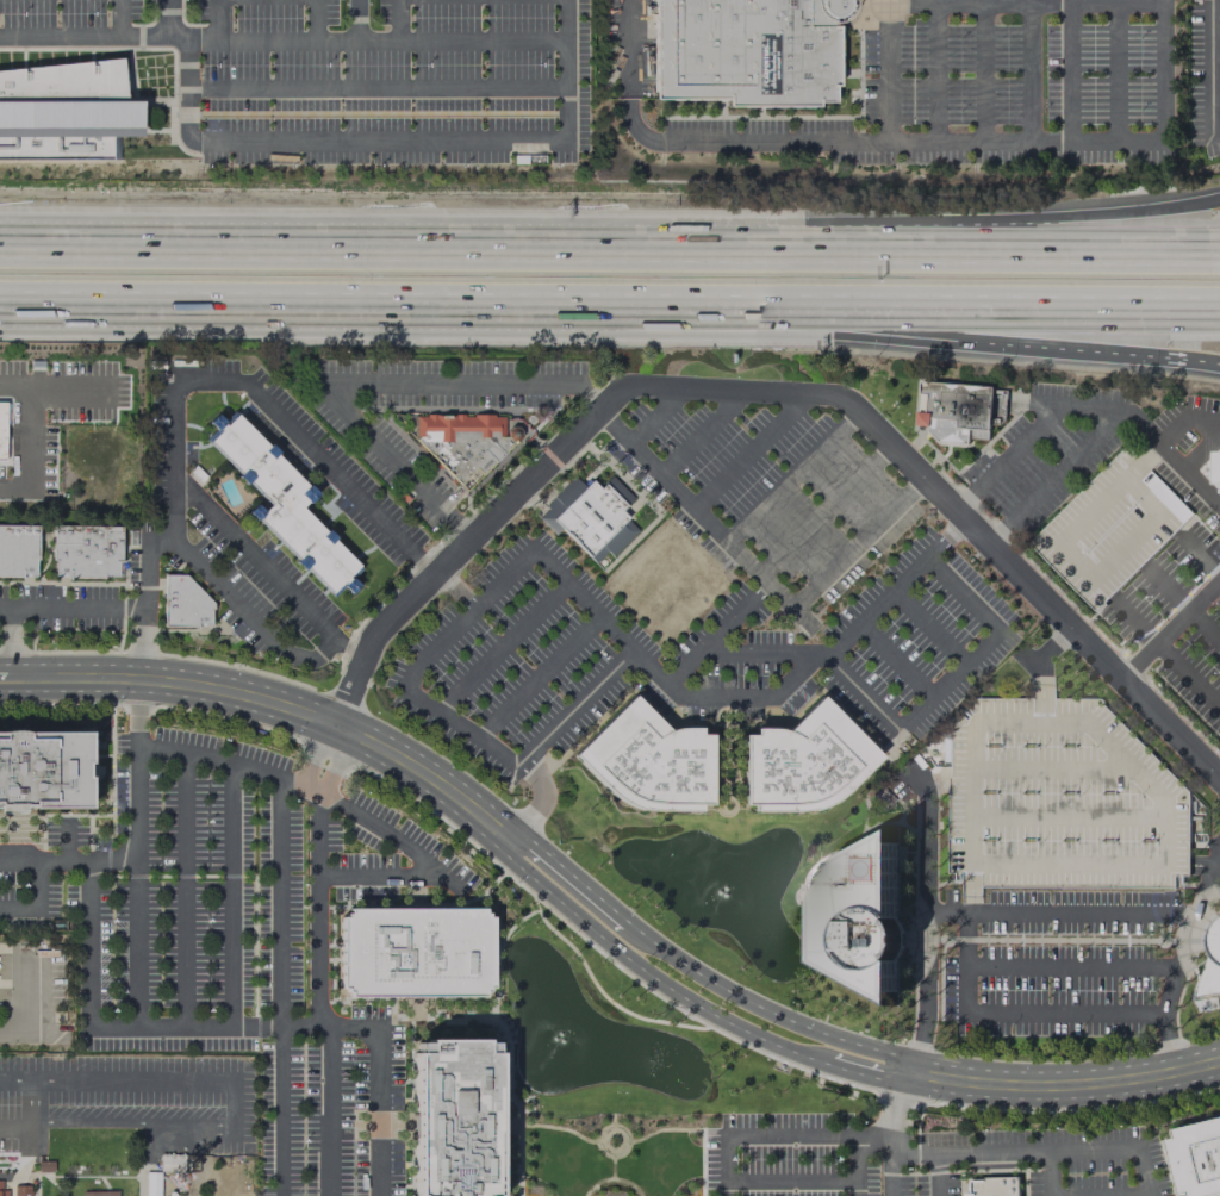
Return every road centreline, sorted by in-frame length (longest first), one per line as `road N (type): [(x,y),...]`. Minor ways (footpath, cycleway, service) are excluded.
road 1 (motorway): [(0,303),(1219,315)]
road 2 (residential): [(338,731),(378,636),(625,387),(804,395),(841,398),(1219,780)]
road 3 (motorway): [(1021,248),(0,251)]
road 4 (secondary): [(0,679),(161,680),(241,696),(338,731),(440,786),(508,837)]
road 5 (motorway): [(701,311),(1164,359)]
road 6 (secondary): [(508,837),(510,858),(615,951),(785,1052),(829,1063)]
road 7 (secondary): [(908,1071),(890,1054),(770,1013),(628,921)]
road 8 (secondary): [(908,1071),(1040,1088),(1128,1082),(1219,1063)]
road 9 (motorway): [(1219,198),(1114,213),(1021,248)]
road 10 (motorway): [(1219,249),(1021,248)]
road 11 (secondary): [(628,921),(531,841),(508,837)]

